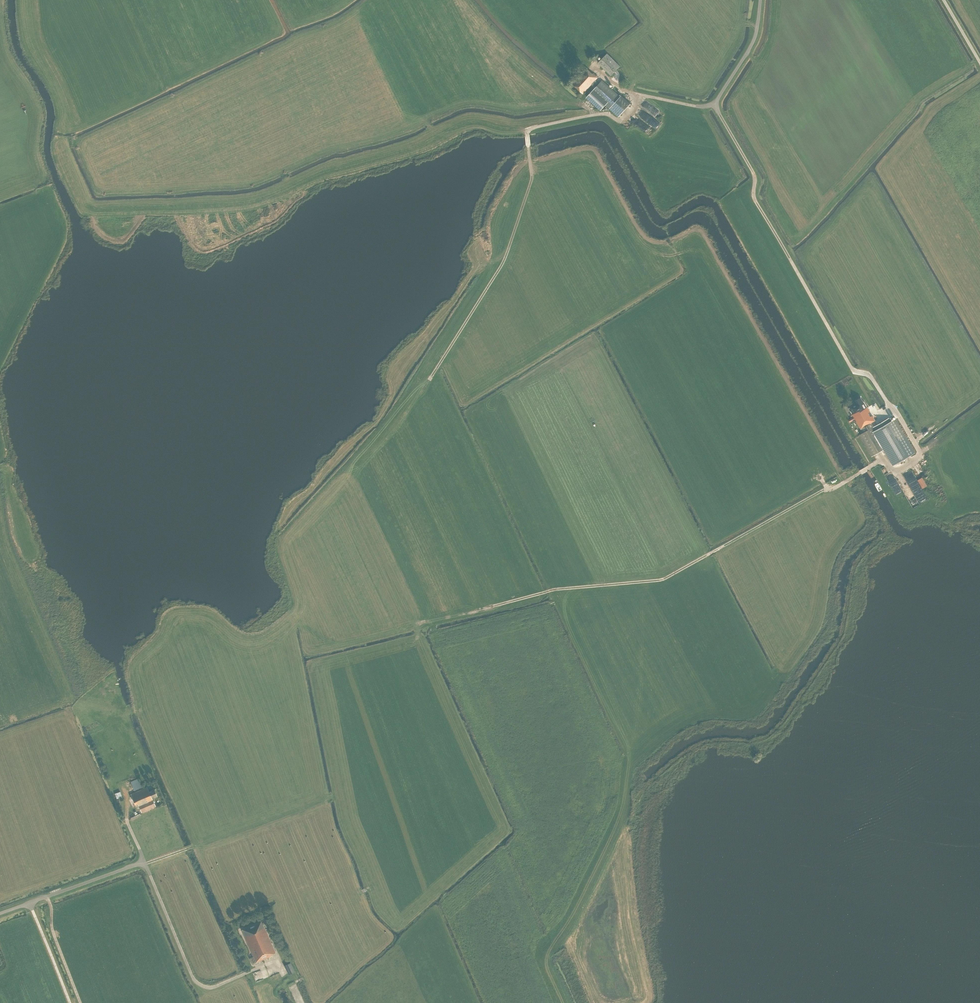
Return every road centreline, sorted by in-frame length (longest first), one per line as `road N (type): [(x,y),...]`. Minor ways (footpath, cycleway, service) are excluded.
road 1 (track): [(715,104),(754,174),(754,195),(864,388)]
road 2 (unclassified): [(636,93),(715,104),(754,38),(760,0)]
road 3 (unclassified): [(150,875),(144,862),(0,913)]
road 4 (track): [(433,912),(337,1002)]

